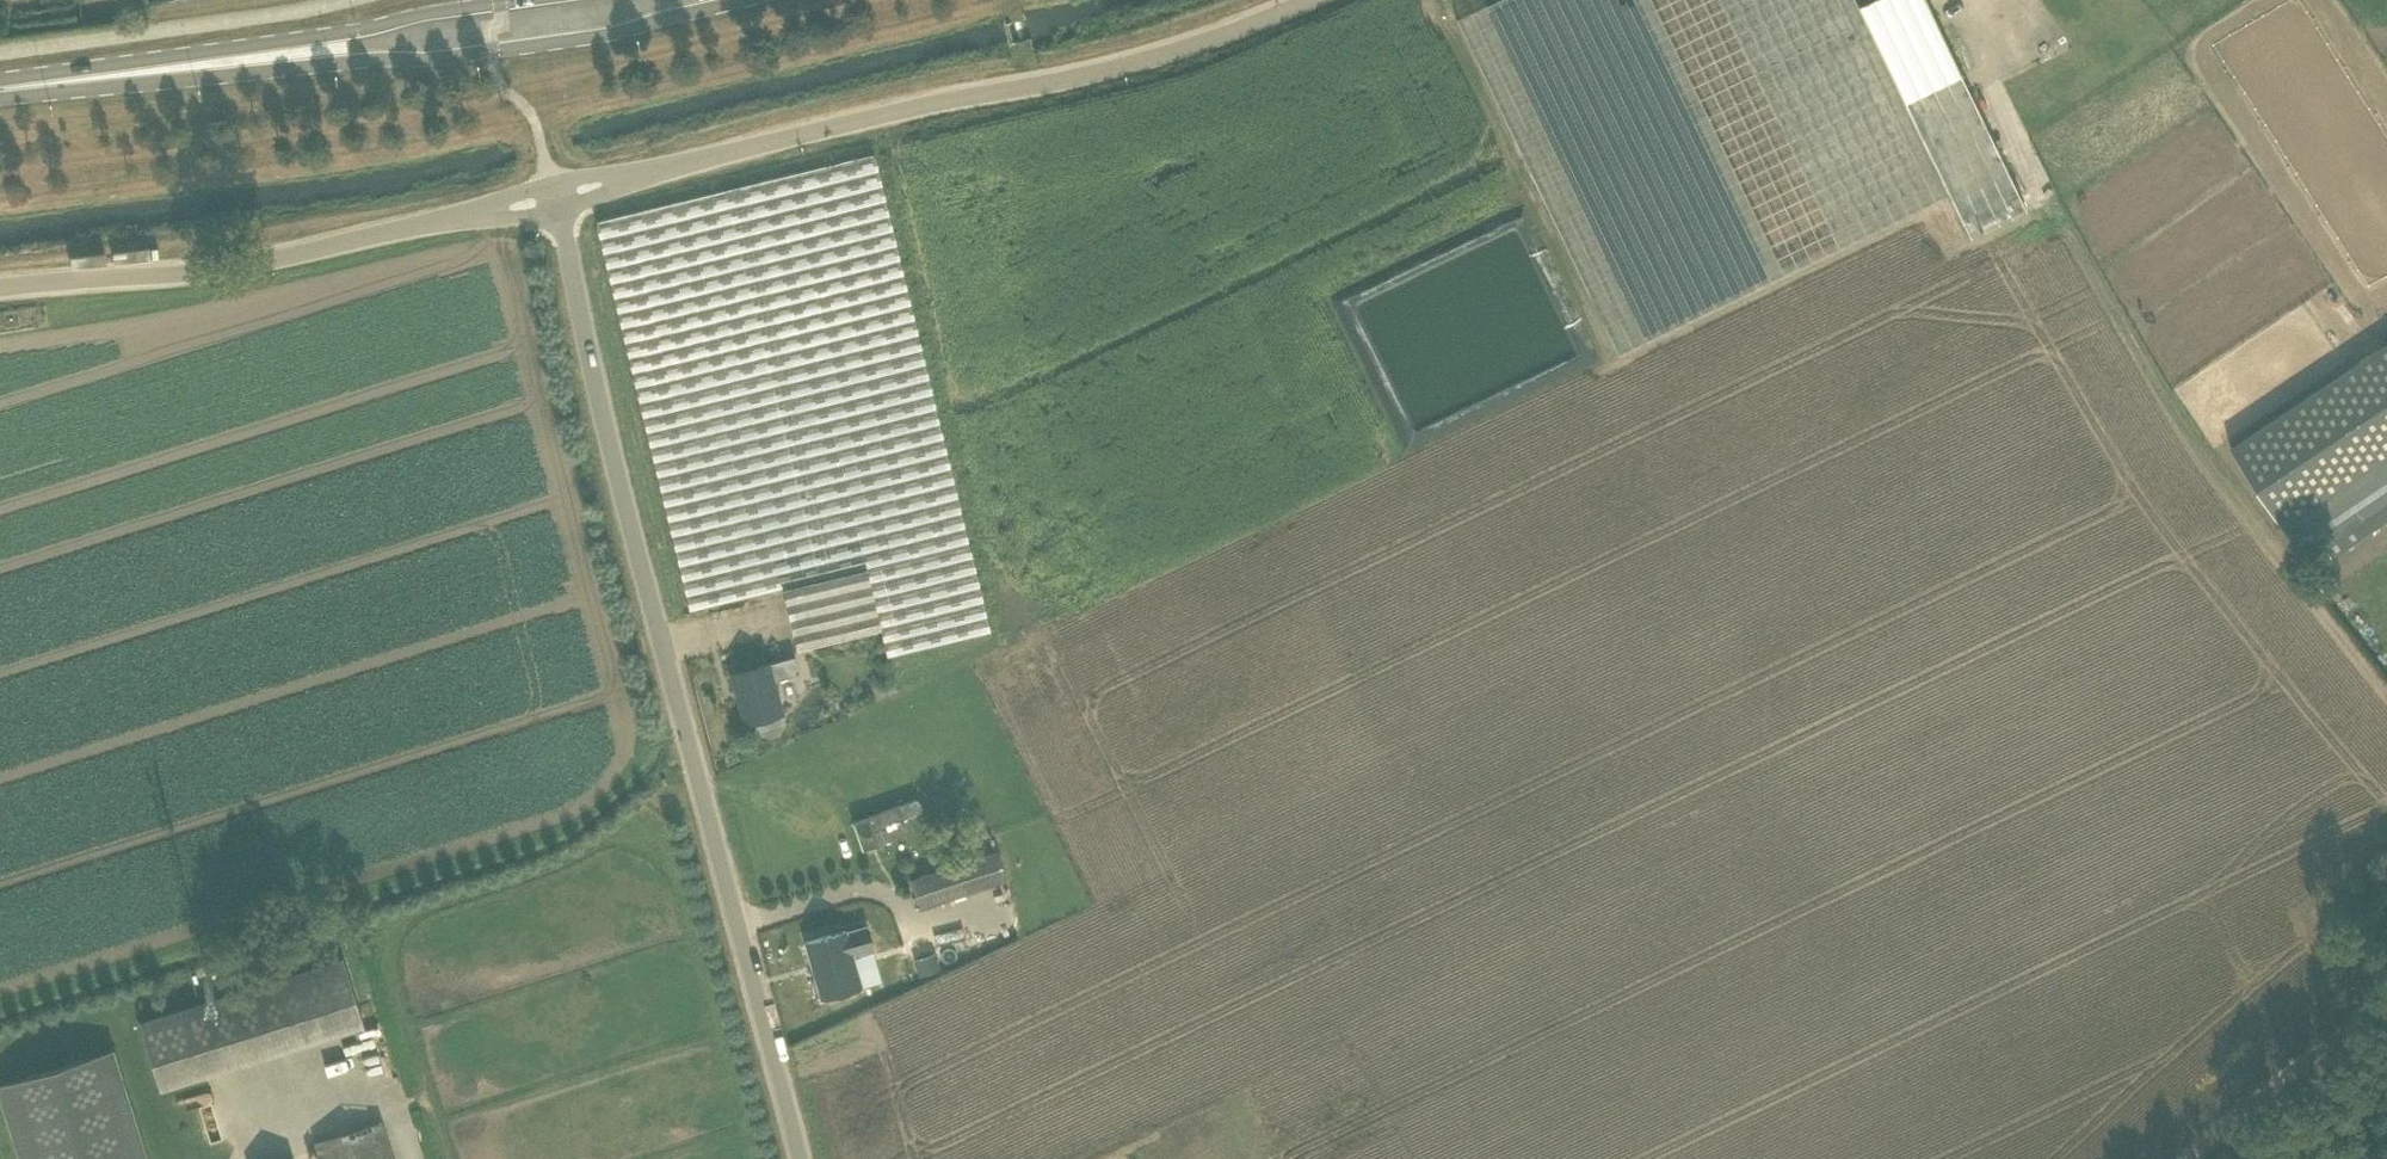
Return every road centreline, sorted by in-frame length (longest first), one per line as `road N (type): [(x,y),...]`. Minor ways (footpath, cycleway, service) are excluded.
road 1 (unclassified): [(800,1158),(615,465),(553,198)]
road 2 (unclassified): [(553,198),(889,112),(1074,79),(1315,0)]
road 3 (primary): [(55,82),(491,53),(623,32),(740,0)]
road 4 (unclassified): [(0,286),(219,269),(553,198)]
road 5 (primary): [(530,0),(55,82)]
road 6 (track): [(2211,1158),(2386,999)]

